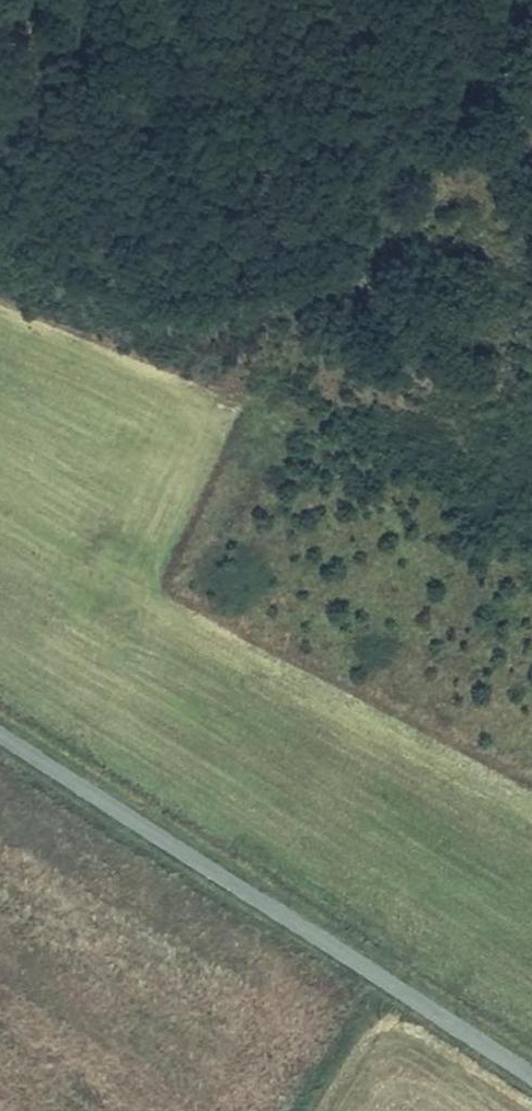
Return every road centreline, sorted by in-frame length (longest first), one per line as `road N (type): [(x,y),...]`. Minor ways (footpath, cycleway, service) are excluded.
road 1 (unclassified): [(531,1076),(0,735)]

